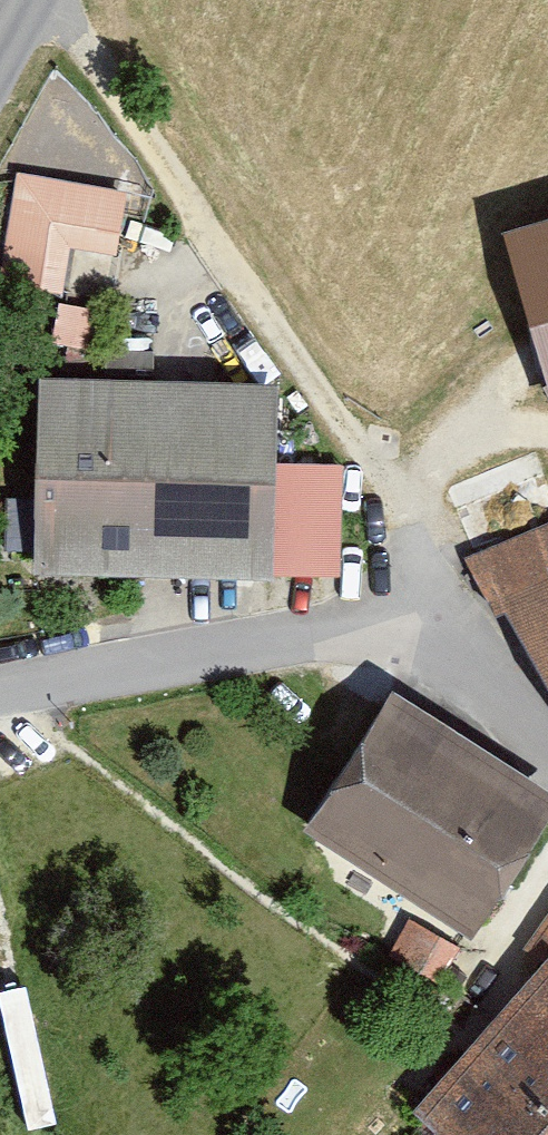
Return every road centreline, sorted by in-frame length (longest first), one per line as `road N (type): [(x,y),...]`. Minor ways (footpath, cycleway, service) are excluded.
road 1 (track): [(44,0),(407,533),(405,635)]
road 2 (residential): [(547,756),(479,681),(405,635),(290,638),(0,692)]

